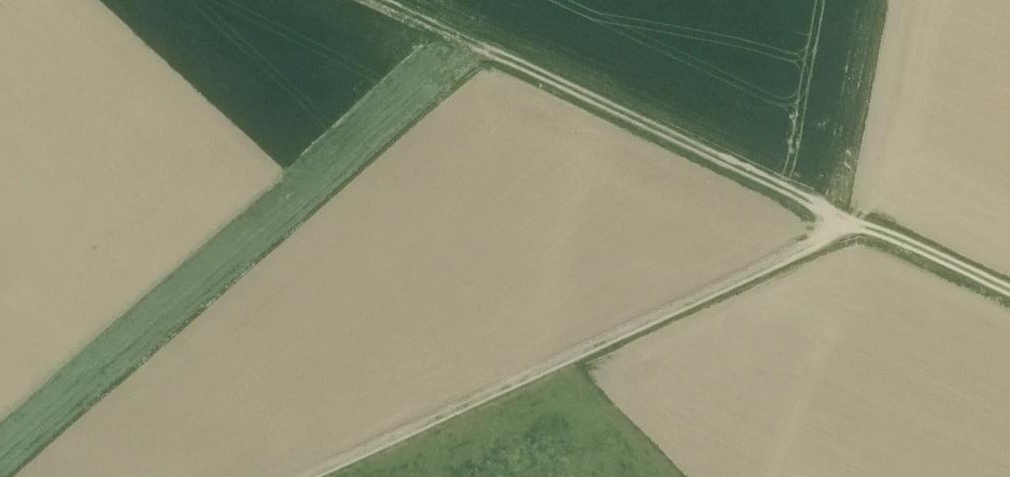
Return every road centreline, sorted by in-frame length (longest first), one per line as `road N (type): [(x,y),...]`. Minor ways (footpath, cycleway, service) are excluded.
road 1 (track): [(1009,295),(385,0)]
road 2 (track): [(848,219),(821,243),(308,476)]

